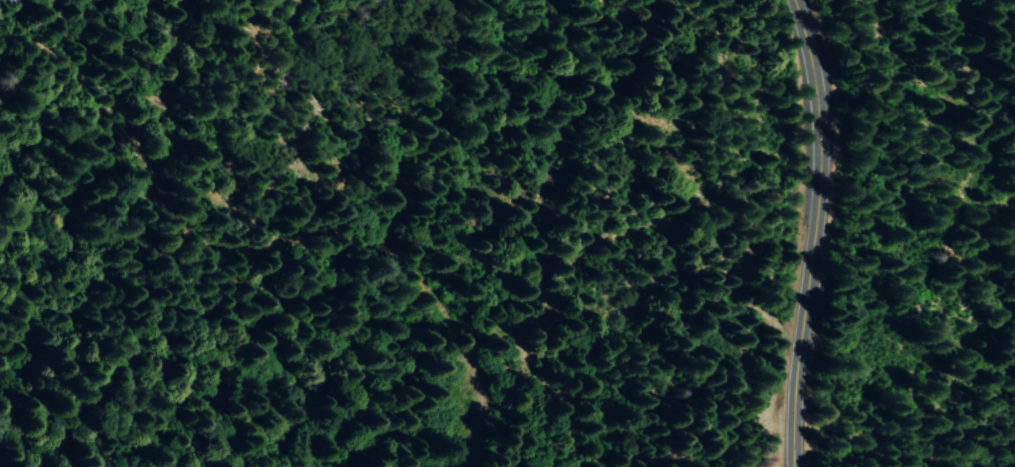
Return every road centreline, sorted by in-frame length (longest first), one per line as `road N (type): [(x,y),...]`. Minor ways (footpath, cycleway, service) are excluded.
road 1 (secondary): [(795,466),(820,146),(794,0)]

